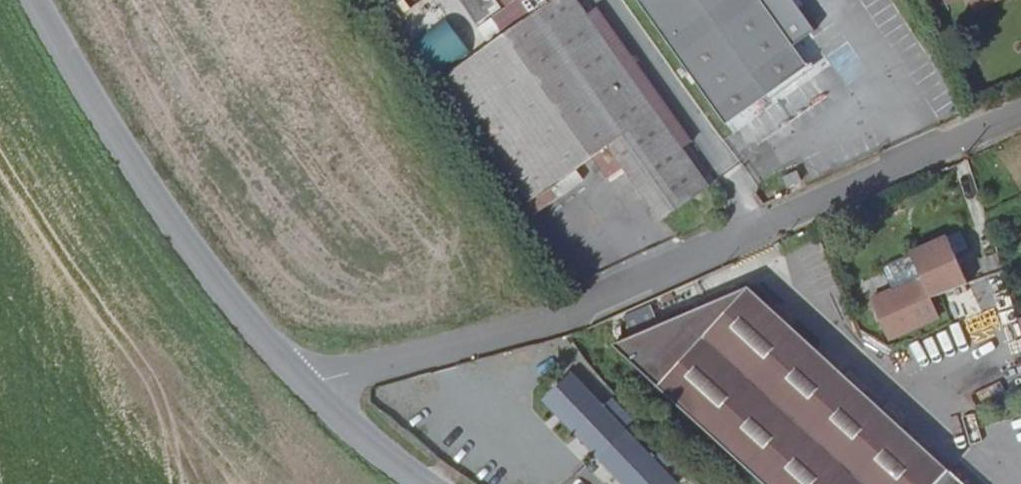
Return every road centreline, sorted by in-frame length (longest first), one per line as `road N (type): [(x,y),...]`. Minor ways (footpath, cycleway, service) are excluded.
road 1 (unclassified): [(299,389),(535,320),(963,133)]
road 2 (unclassified): [(26,0),(159,221),(299,389)]
road 3 (unclassified): [(299,389),(409,483)]

